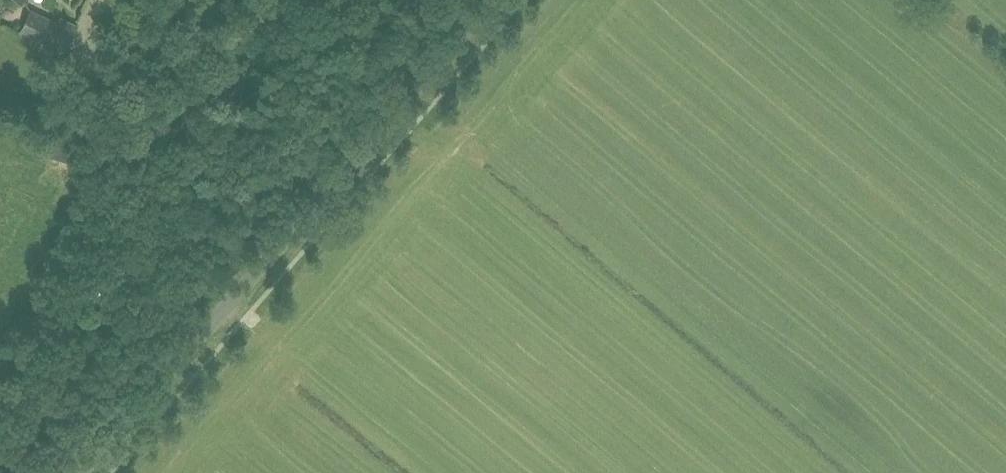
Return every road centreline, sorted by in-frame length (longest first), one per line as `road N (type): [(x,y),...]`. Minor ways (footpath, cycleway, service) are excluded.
road 1 (unclassified): [(81,472),(495,0)]

